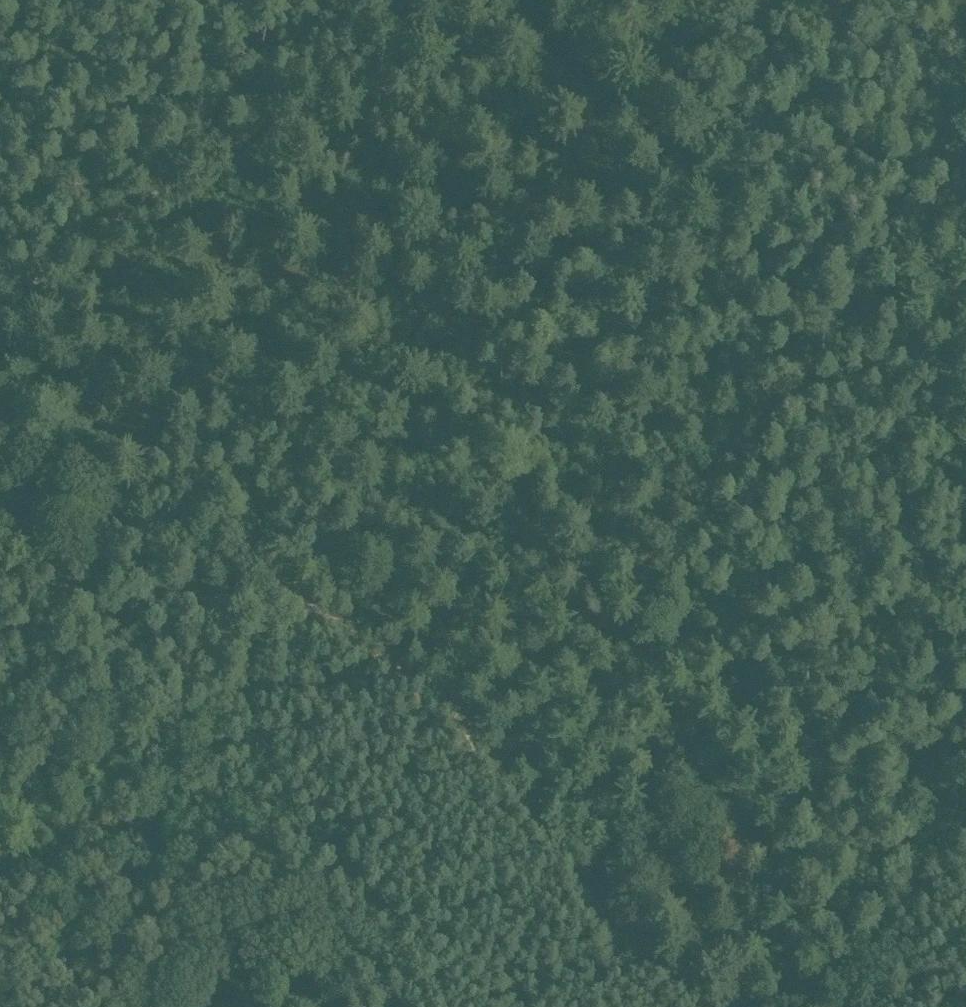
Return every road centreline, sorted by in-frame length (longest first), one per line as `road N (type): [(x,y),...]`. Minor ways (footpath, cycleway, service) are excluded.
road 1 (track): [(689,1006),(580,897),(455,734),(357,637),(0,449)]
road 2 (track): [(0,316),(116,222),(342,76),(437,0)]

